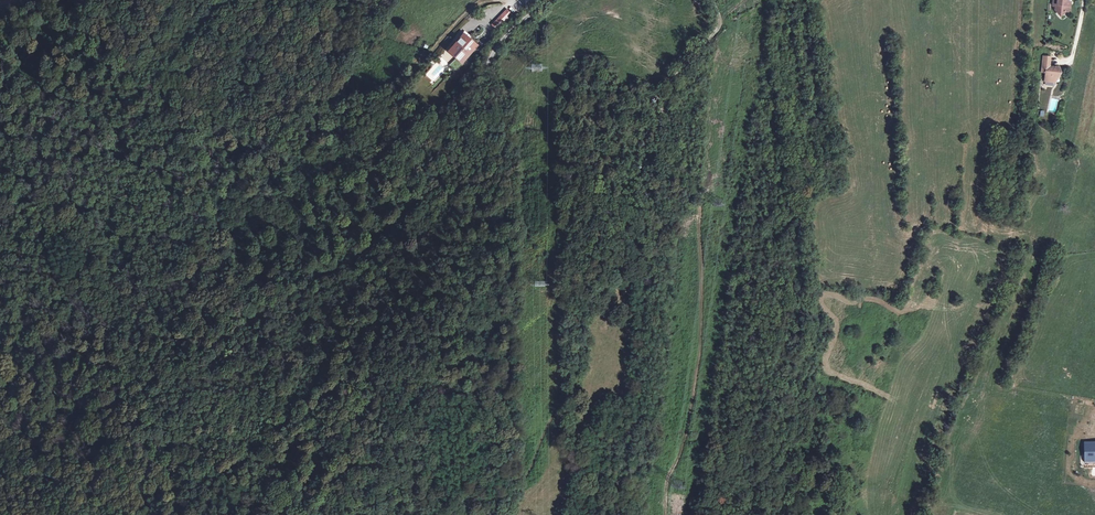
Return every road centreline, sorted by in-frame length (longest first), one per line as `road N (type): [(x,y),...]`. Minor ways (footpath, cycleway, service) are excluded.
road 1 (track): [(550,0),(493,51),(469,138),(434,190),(350,263),(176,368),(157,403),(148,449),(76,514)]
road 2 (track): [(665,107),(652,146),(655,226),(640,259),(607,272),(581,314),(574,372),(527,475),(505,493),(436,514)]
road 3 (track): [(120,514),(145,497),(191,485),(352,374),(373,376),(375,397),(327,445),(280,514)]
road 4 (track): [(665,107),(673,76),(719,27),(714,0)]

